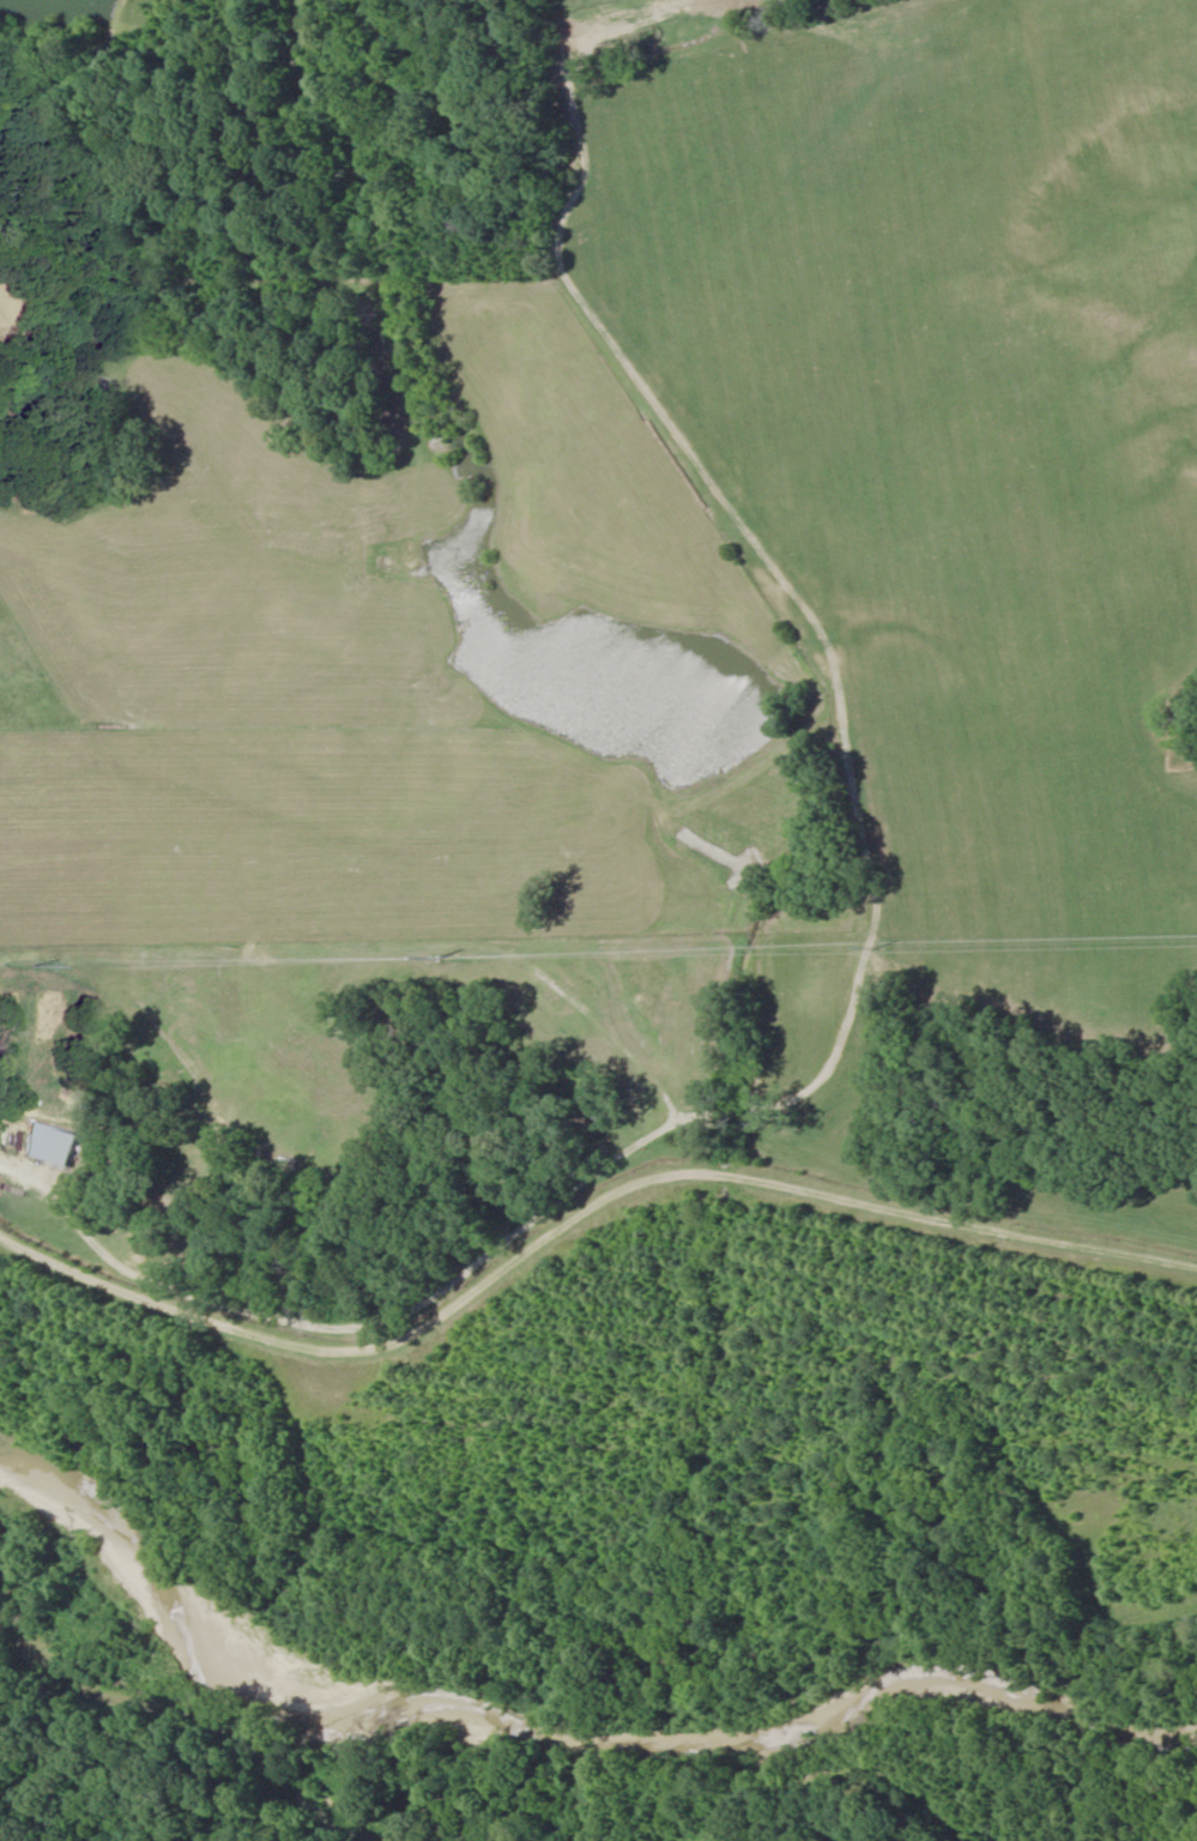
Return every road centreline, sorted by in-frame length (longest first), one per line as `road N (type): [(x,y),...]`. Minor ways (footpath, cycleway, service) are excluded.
road 1 (residential): [(0,1234),(298,1345),(406,1333),(587,1200),(671,1170),(810,1176),(1196,1250)]

